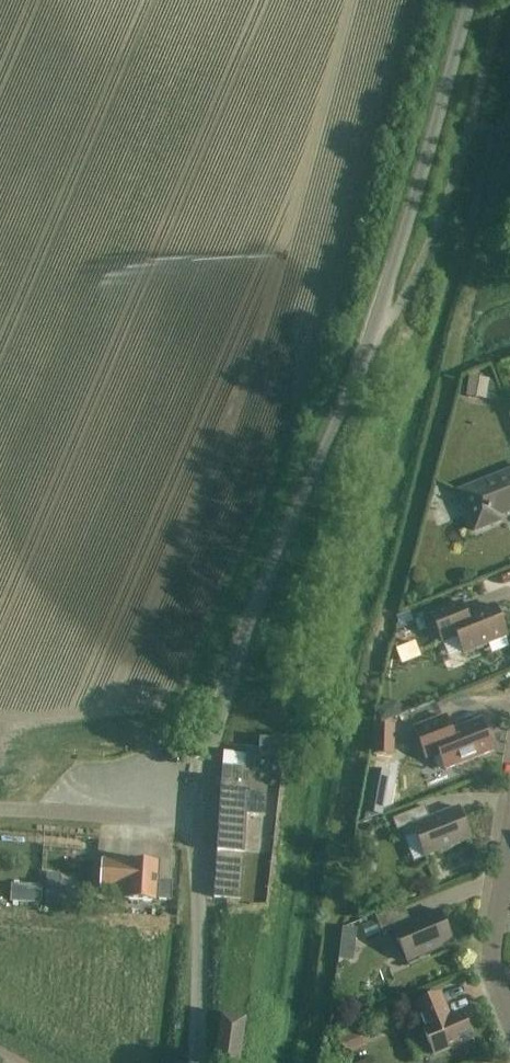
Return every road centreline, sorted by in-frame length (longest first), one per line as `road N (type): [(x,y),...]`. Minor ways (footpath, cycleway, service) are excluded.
road 1 (unclassified): [(197,817),(202,778),(290,536),(380,318),(478,0)]
road 2 (unclassified): [(197,1062),(197,817)]
road 3 (unclassified): [(197,817),(0,807)]
road 4 (residential): [(509,1014),(487,958),(509,831)]

